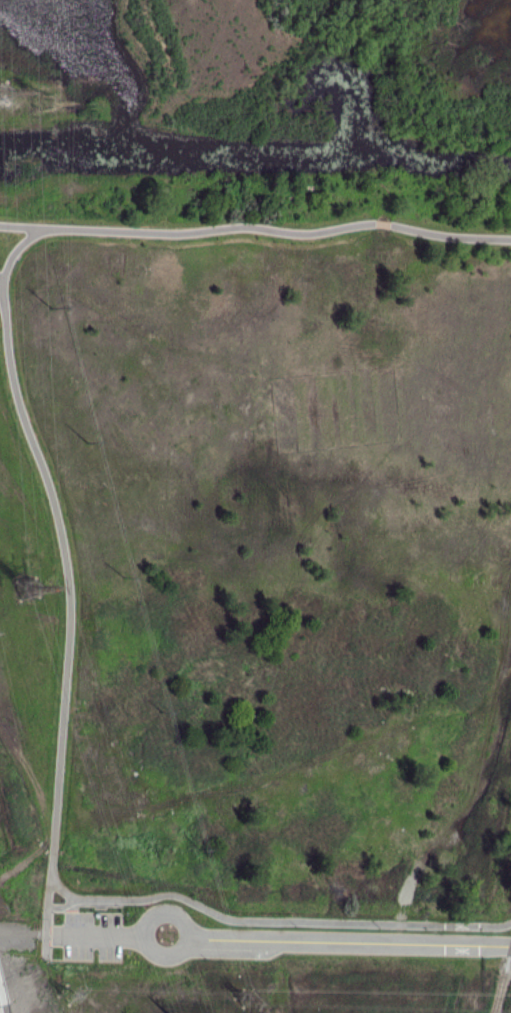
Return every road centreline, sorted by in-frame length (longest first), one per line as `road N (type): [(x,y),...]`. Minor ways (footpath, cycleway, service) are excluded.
road 1 (residential): [(201,939),(510,944)]

